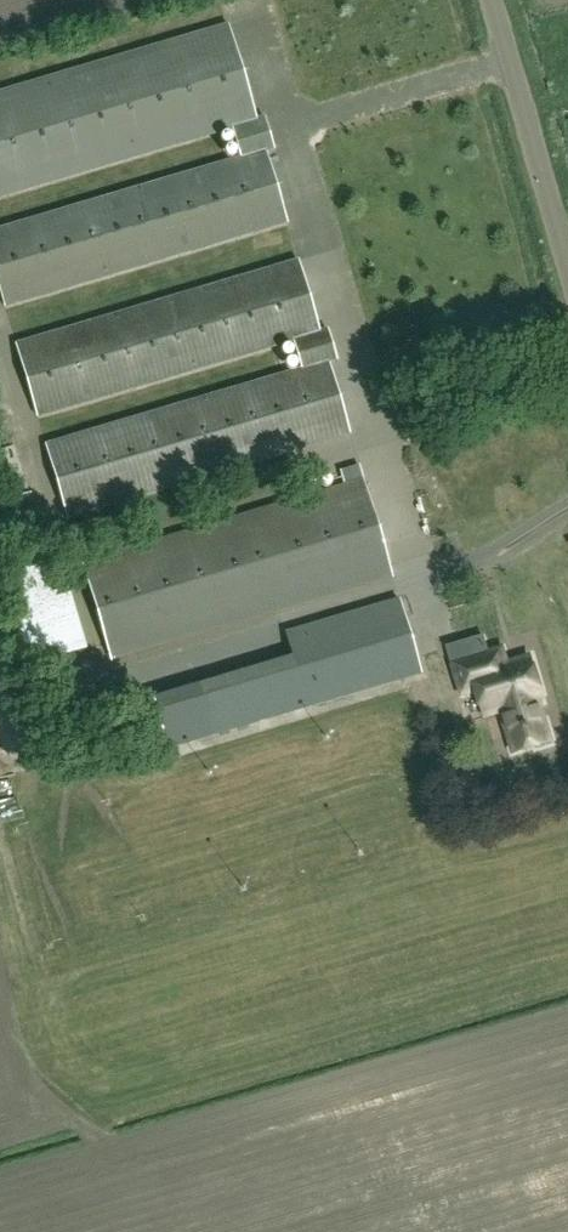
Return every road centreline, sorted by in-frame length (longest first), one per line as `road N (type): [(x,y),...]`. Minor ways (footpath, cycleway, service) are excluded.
road 1 (unclassified): [(567,276),(489,0)]

